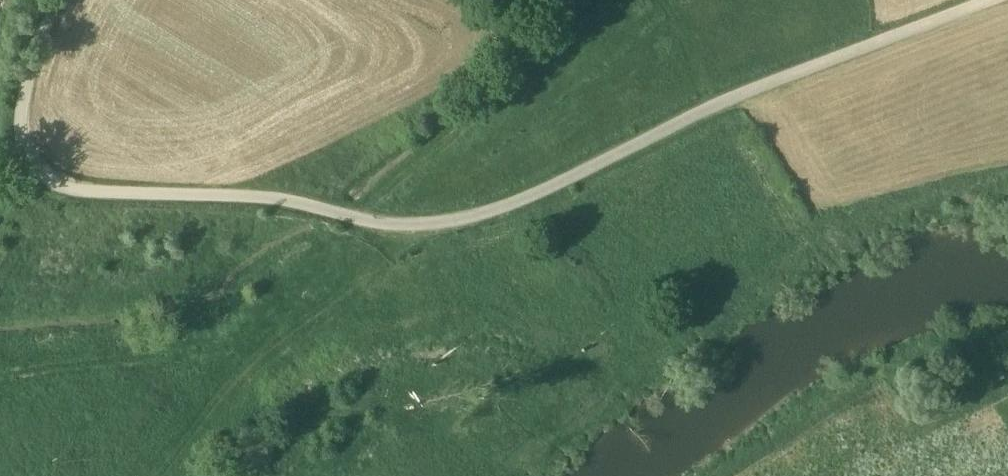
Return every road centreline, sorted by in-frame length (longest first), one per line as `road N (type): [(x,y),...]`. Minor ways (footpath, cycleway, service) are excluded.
road 1 (unclassified): [(356,216),(464,220),(571,189),(795,77),(1007,0)]
road 2 (unclassified): [(356,216),(253,196),(60,182),(38,165),(29,89),(59,0)]
road 3 (track): [(356,216),(621,0)]

